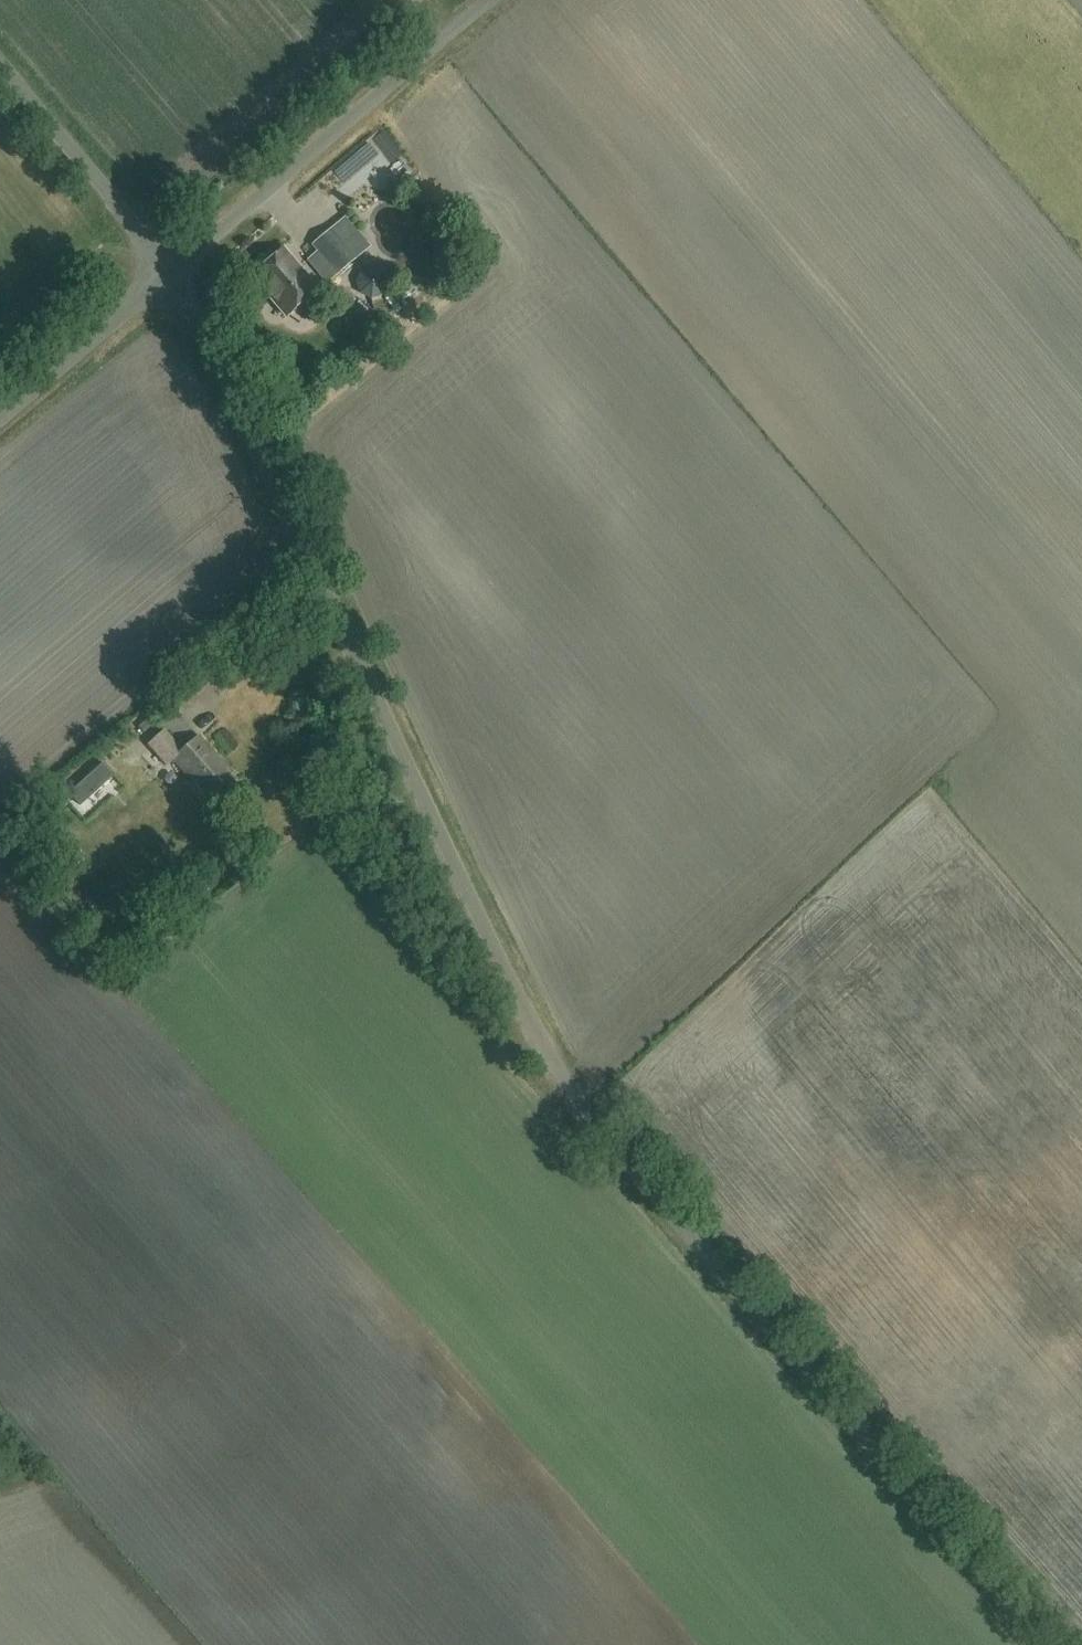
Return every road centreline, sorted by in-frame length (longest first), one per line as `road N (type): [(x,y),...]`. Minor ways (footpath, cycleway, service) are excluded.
road 1 (unclassified): [(1042,1644),(585,1111),(555,1062),(174,273)]
road 2 (unclassified): [(174,273),(493,0)]
road 3 (unclassified): [(174,273),(0,69)]
road 4 (unclassified): [(0,426),(174,273)]

